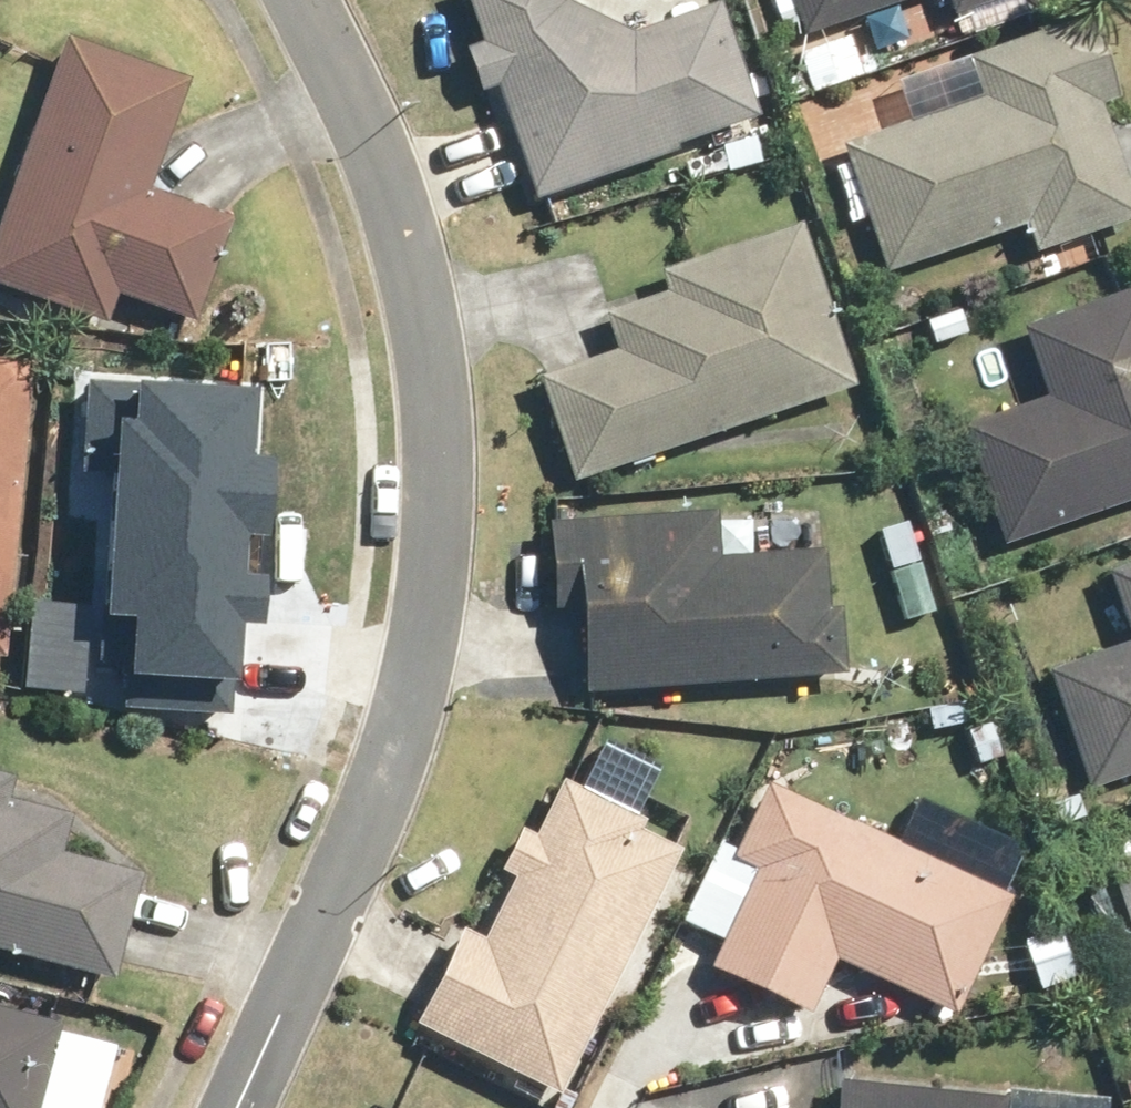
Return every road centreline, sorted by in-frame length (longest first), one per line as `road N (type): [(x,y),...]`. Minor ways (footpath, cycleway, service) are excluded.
road 1 (residential): [(237,1107),(383,788),(427,605),(443,423),(419,278),(376,124),(302,0)]

